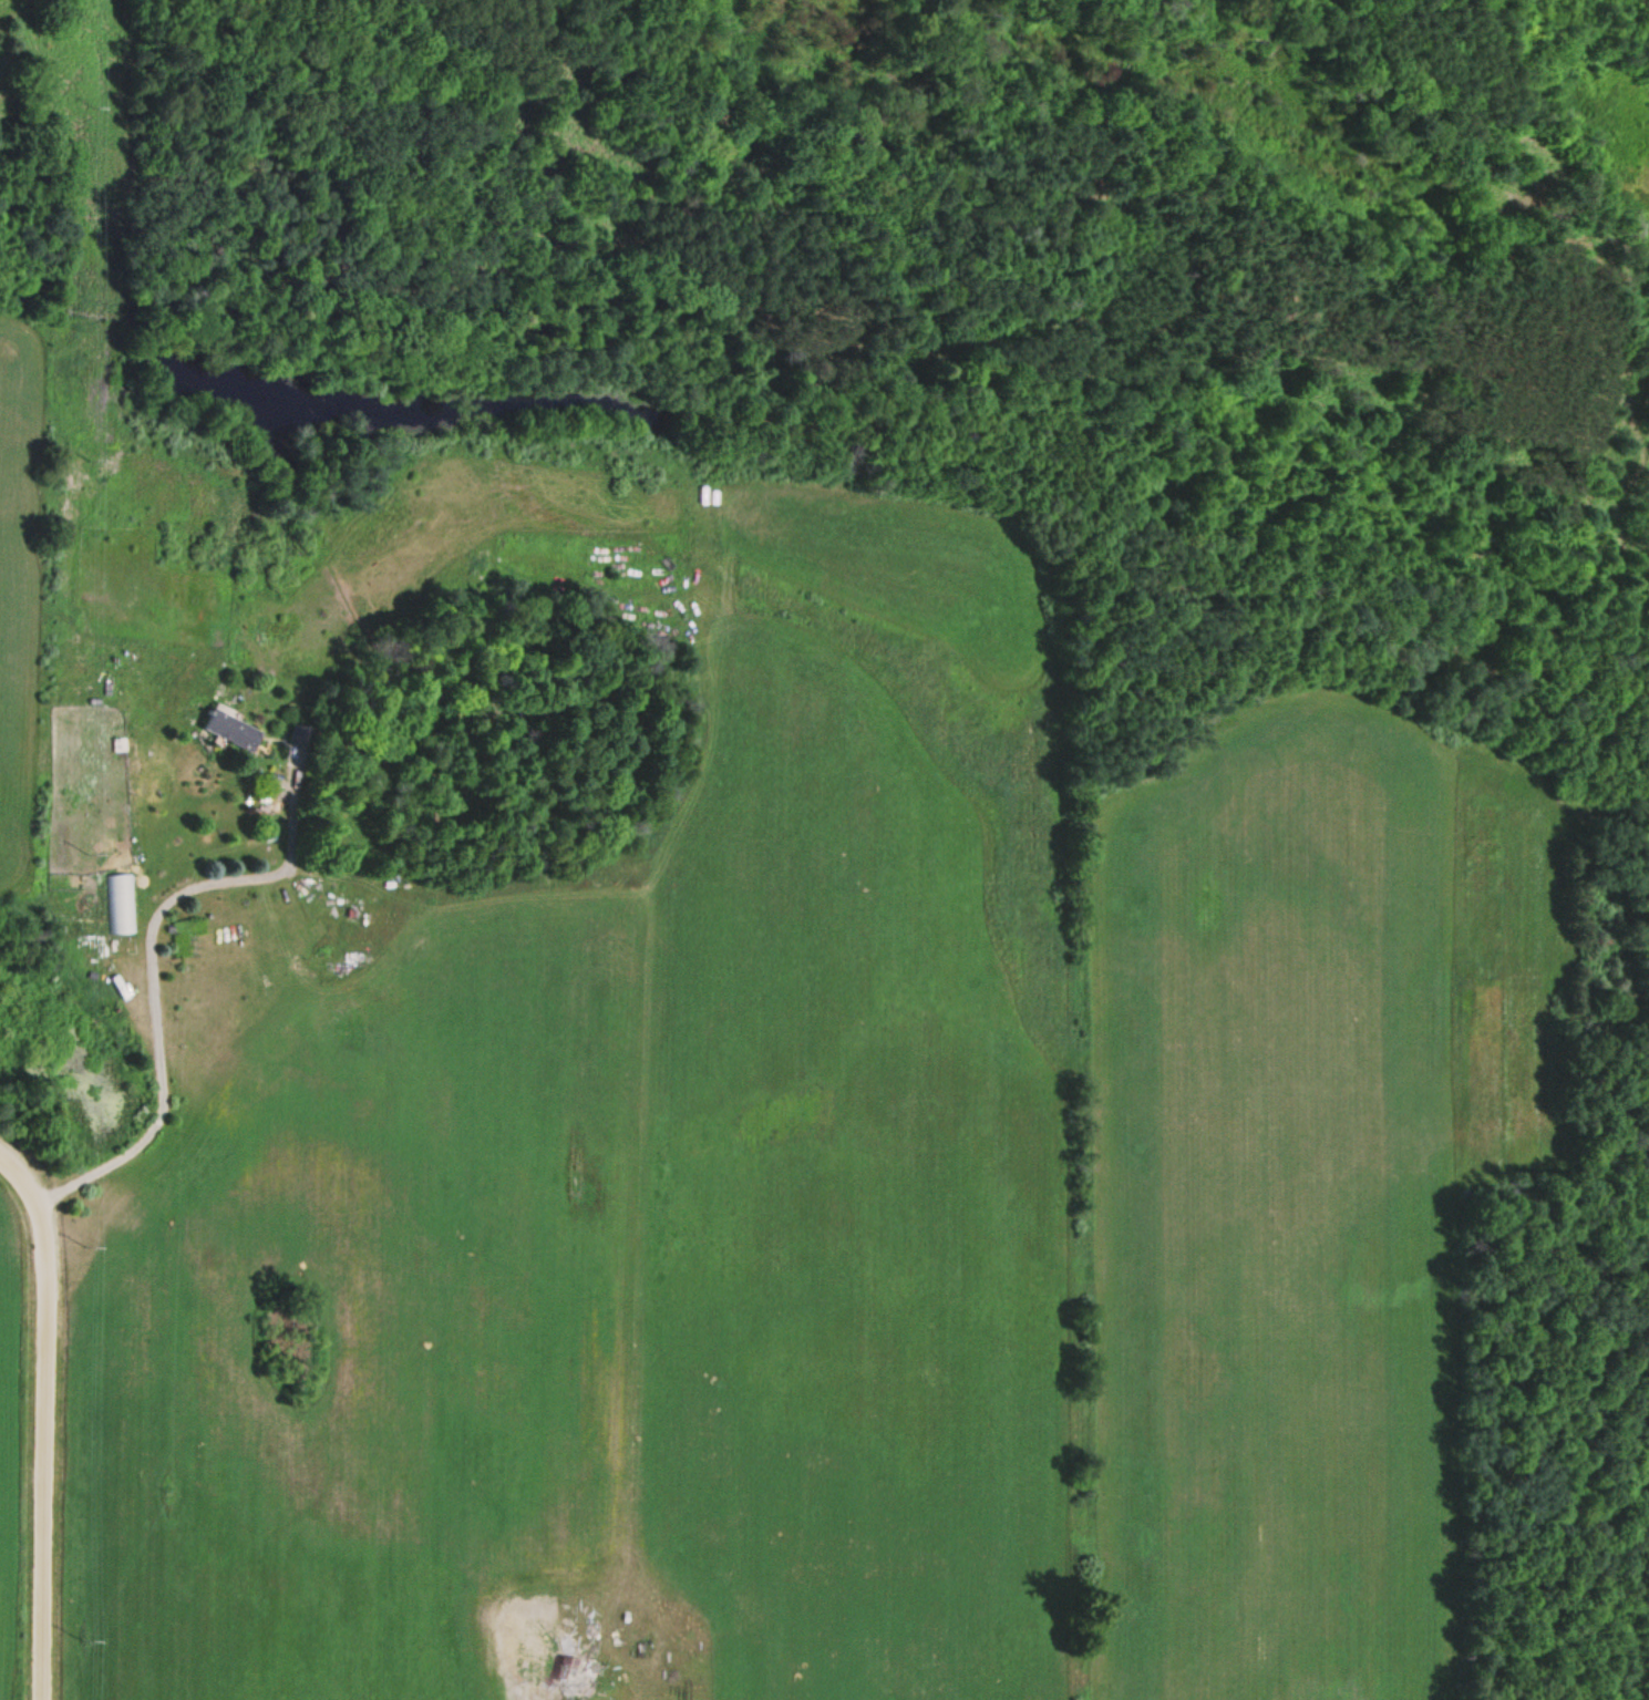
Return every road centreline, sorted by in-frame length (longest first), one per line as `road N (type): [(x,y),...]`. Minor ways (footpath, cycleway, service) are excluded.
road 1 (residential): [(43,1699),(44,1230),(17,1167)]

